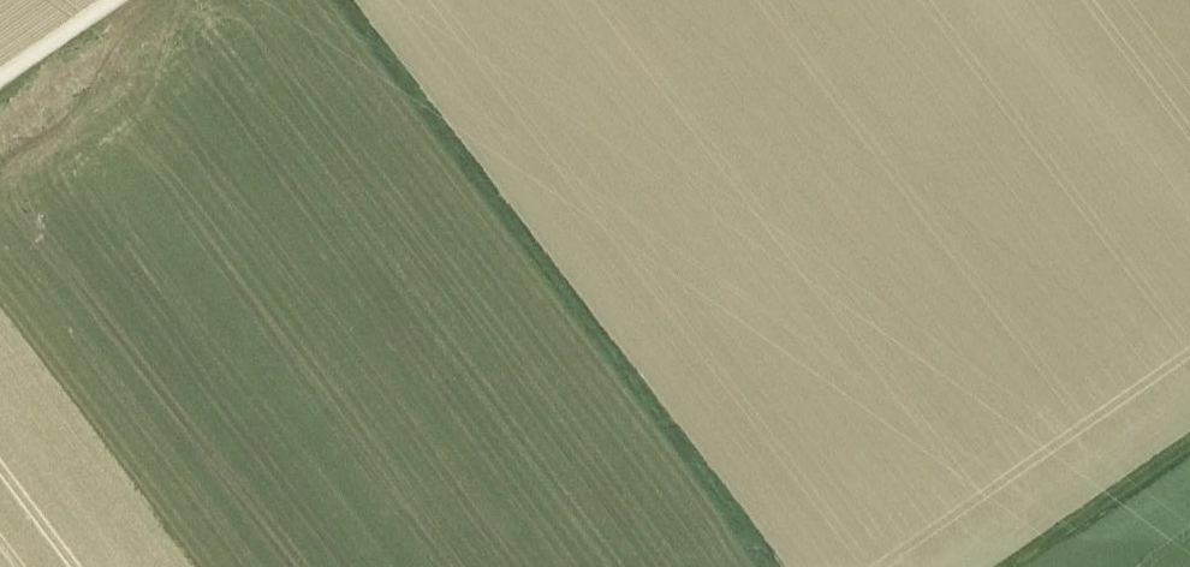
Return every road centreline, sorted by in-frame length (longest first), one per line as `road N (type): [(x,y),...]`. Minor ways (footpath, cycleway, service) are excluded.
road 1 (track): [(766,566),(337,0)]
road 2 (track): [(1010,566),(1189,445)]
road 3 (track): [(118,0),(0,82)]

